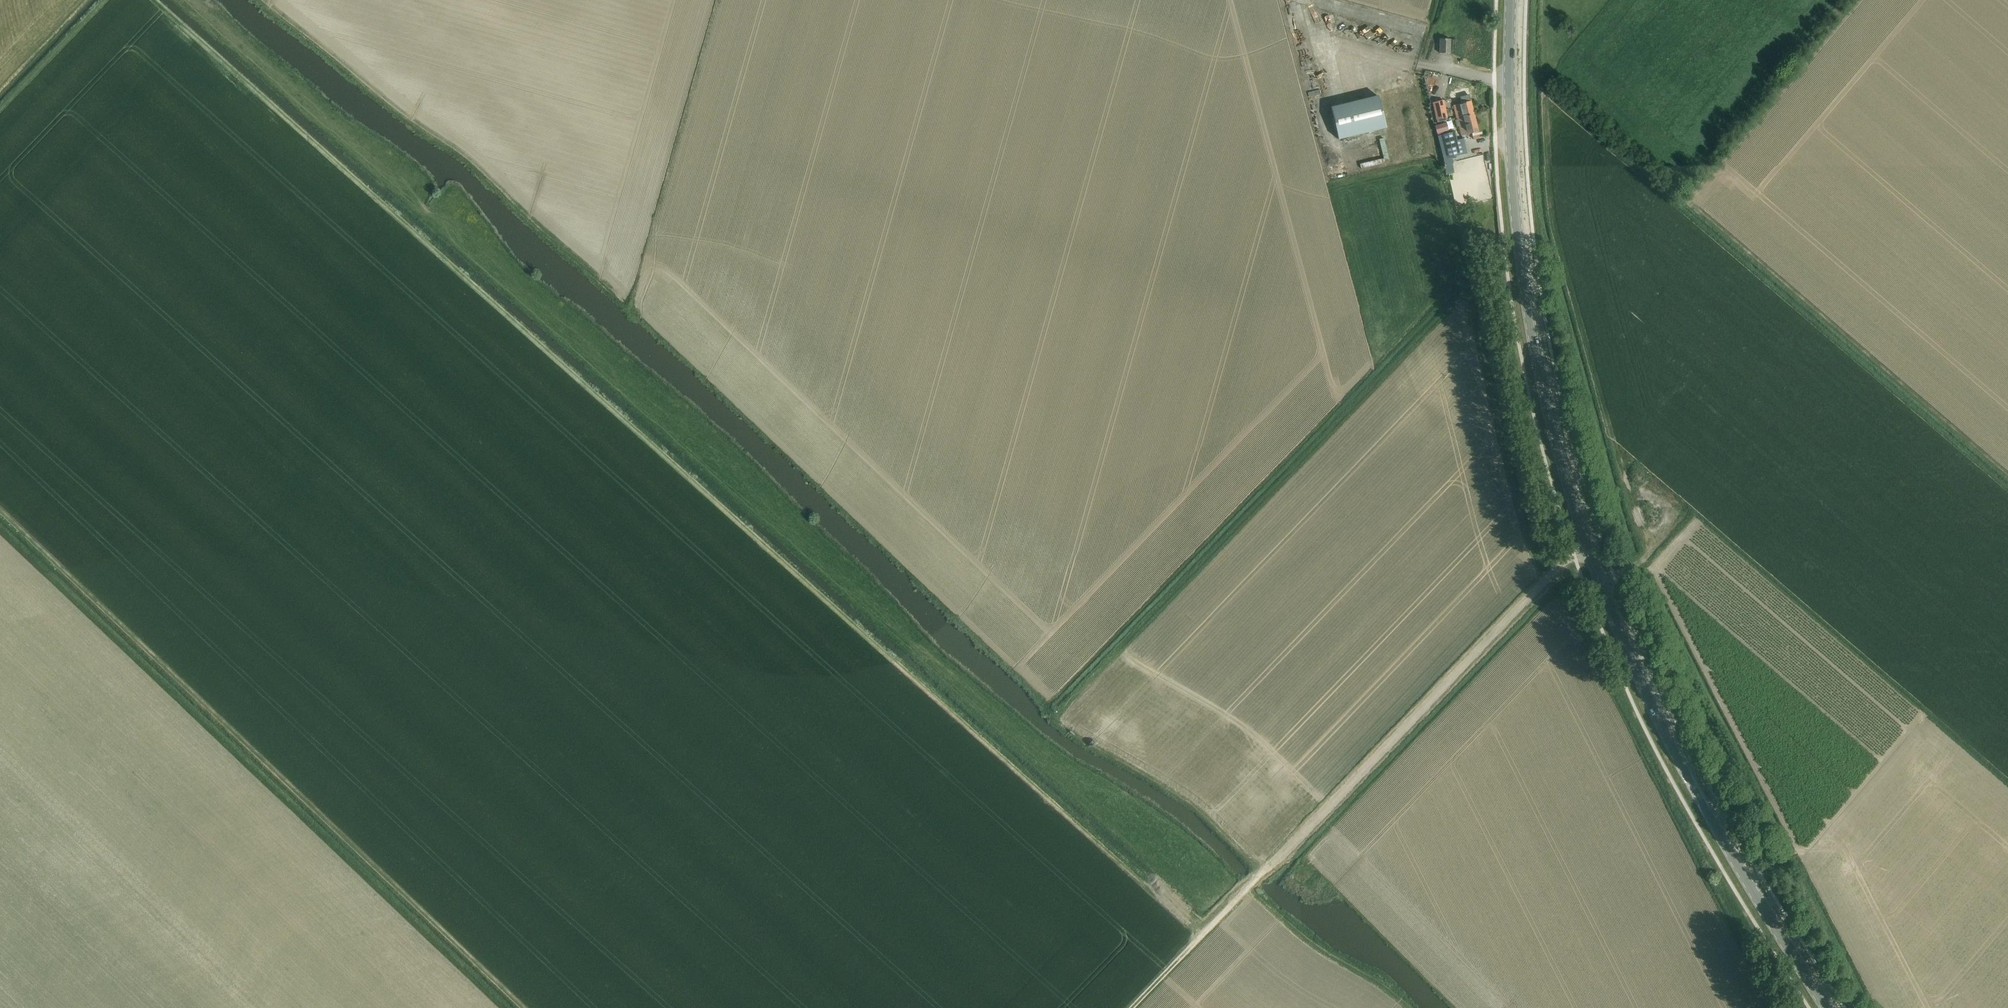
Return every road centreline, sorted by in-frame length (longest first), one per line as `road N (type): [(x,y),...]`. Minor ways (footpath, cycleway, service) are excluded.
road 1 (secondary): [(1828,1007),(1744,885),(1579,550),(1534,365),(1511,167),(1510,0)]
road 2 (track): [(1131,1007),(1569,561),(1601,558),(1628,568),(1681,522)]

